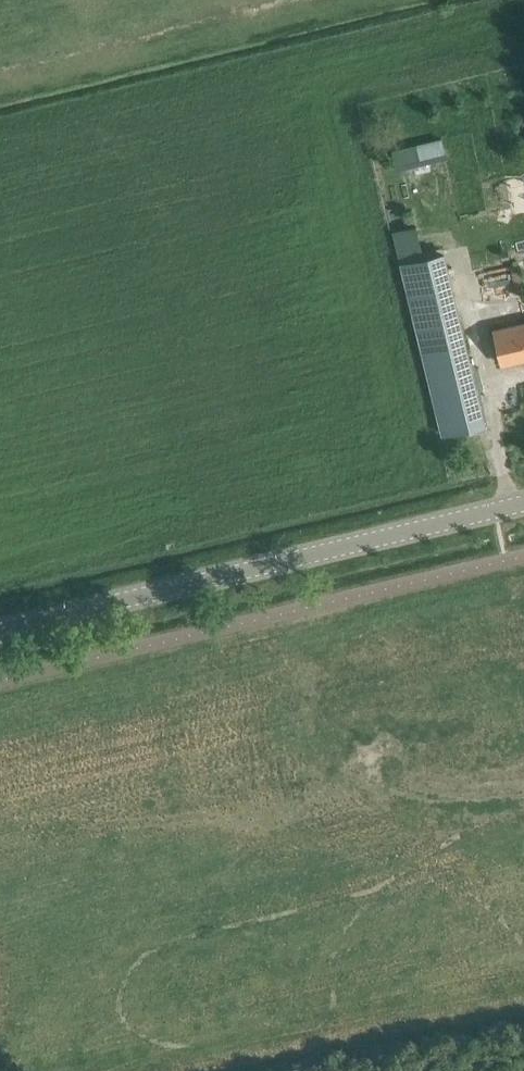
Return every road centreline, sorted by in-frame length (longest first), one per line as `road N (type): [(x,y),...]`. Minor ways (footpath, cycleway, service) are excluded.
road 1 (tertiary): [(0,630),(523,505)]

